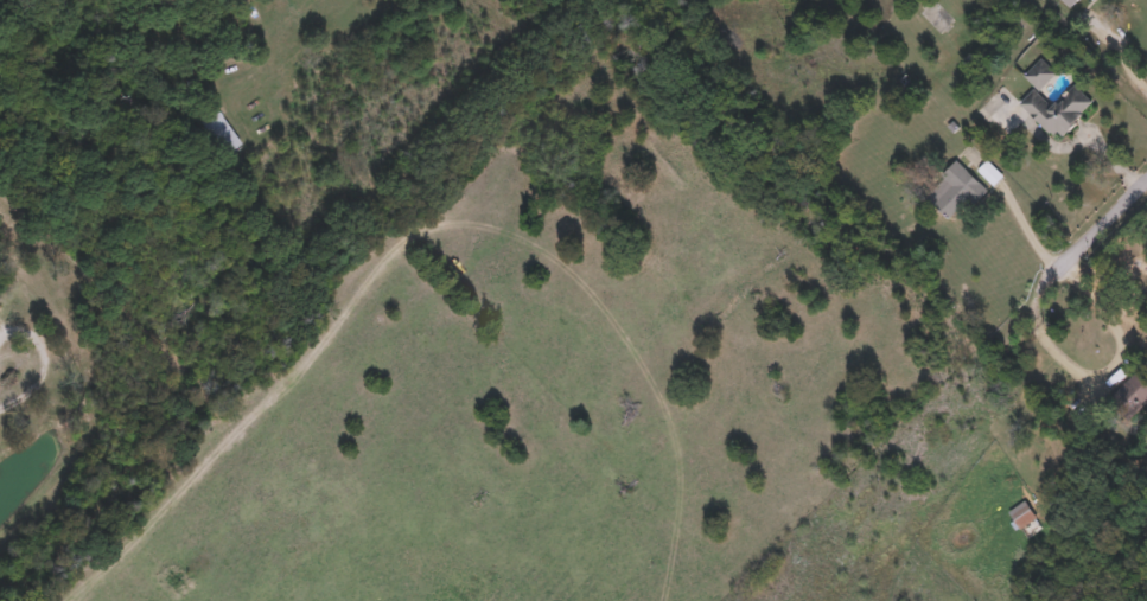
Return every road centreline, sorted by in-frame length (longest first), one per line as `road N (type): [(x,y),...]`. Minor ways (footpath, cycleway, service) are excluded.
road 1 (residential): [(1053,274),(1069,258),(1122,318),(1132,353),(1115,373),(1085,372),(1056,341),(1043,300),(1053,274)]

